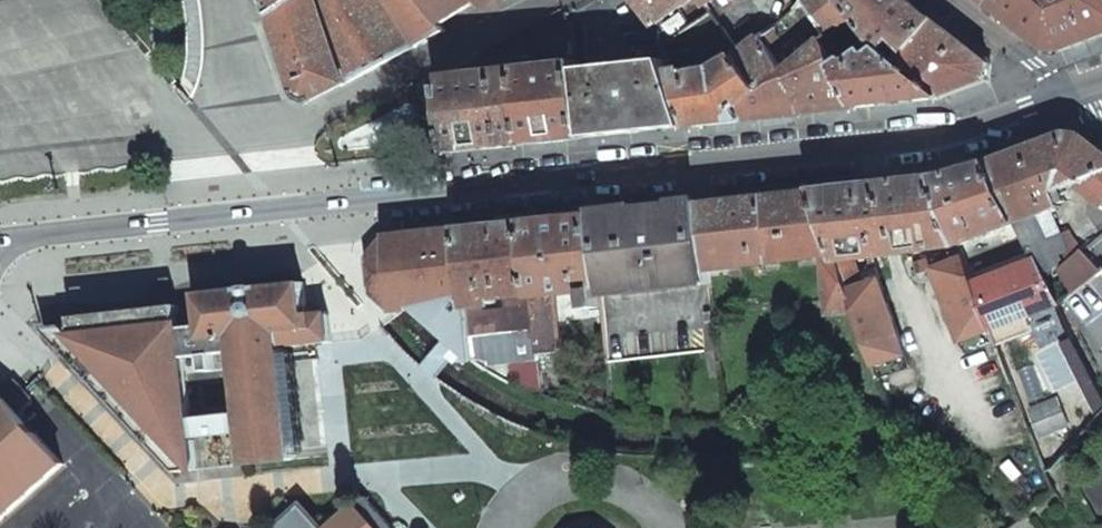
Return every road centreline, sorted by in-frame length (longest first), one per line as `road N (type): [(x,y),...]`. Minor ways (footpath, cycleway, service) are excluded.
road 1 (secondary): [(0,242),(943,134),(1072,90)]
road 2 (residential): [(312,119),(535,0)]
road 3 (residential): [(953,0),(1072,90)]

